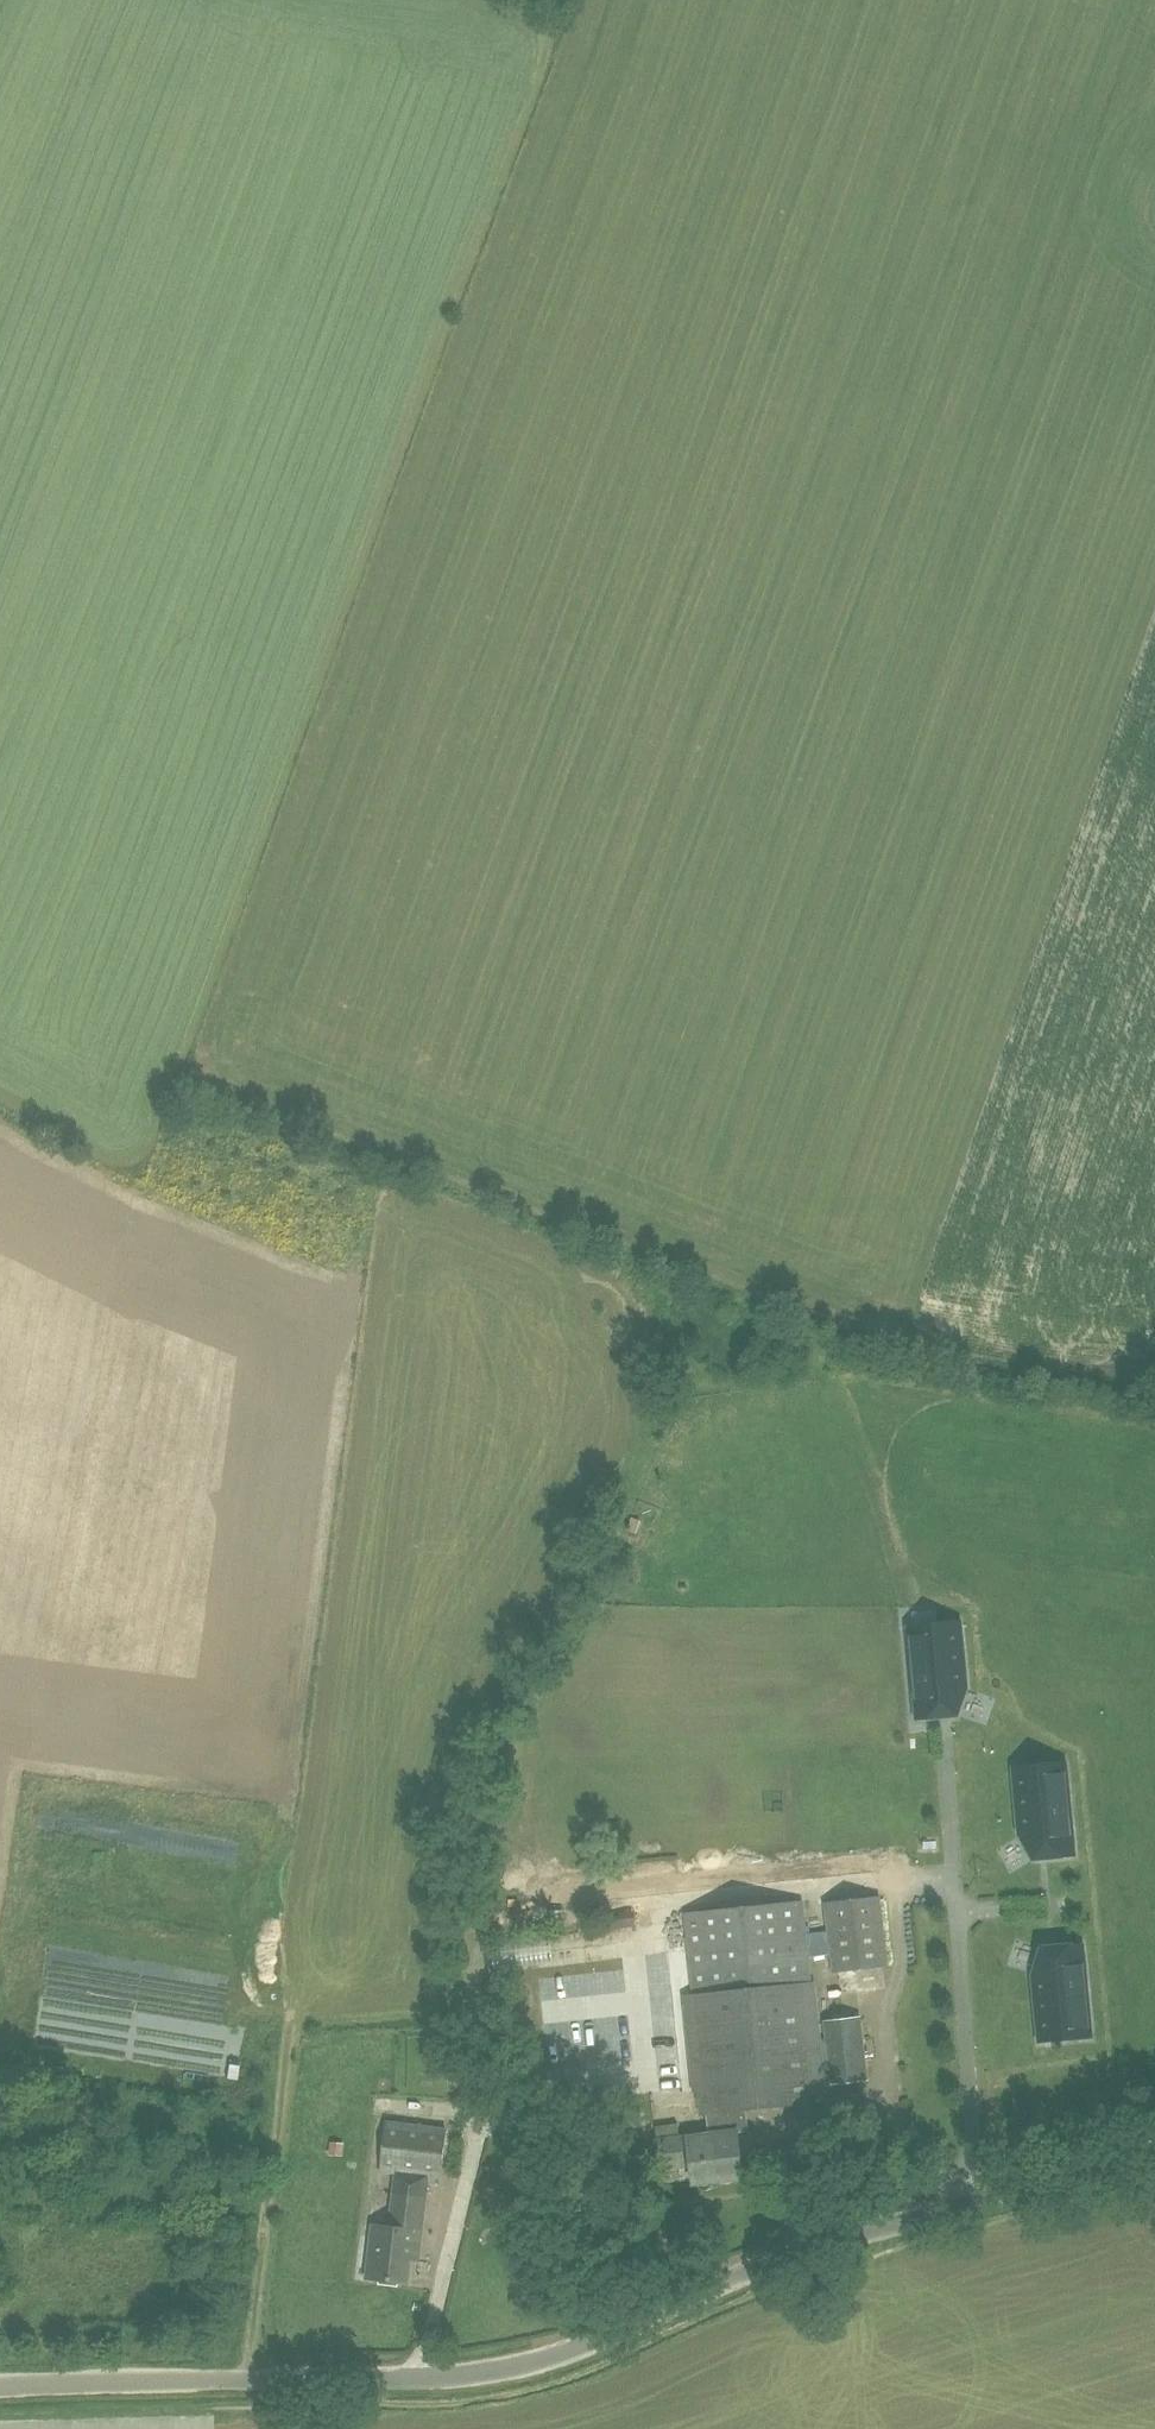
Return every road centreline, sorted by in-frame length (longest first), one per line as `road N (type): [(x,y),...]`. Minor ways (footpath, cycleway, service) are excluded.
road 1 (tertiary): [(0,2385),(380,2379),(535,2364),(643,2322),(784,2252),(946,2217),(1154,2154)]

